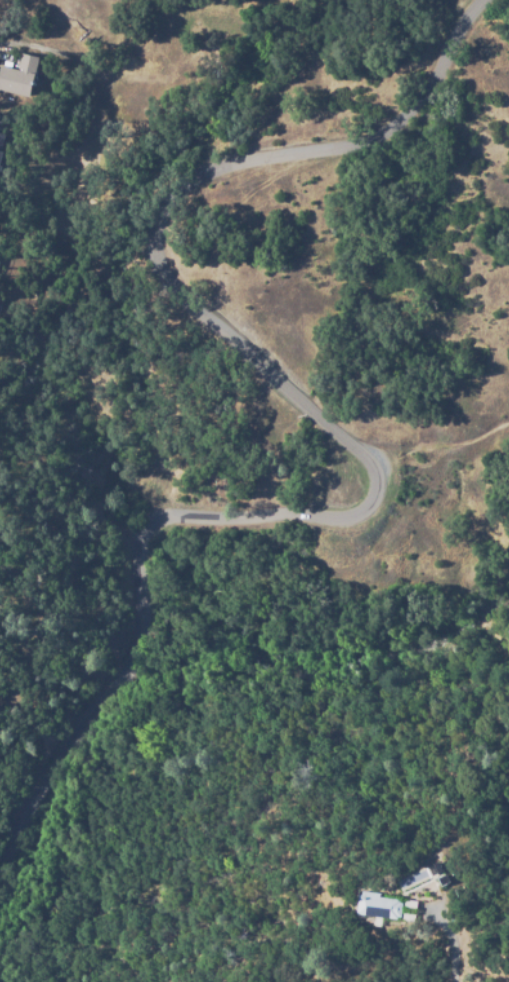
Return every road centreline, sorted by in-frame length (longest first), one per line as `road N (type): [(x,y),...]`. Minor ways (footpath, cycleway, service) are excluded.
road 1 (residential): [(0,854),(122,665),(147,533),(179,519),(339,515),(370,496),(374,474),(366,458),(169,277),(159,230),(165,209),(189,184),(217,171),(342,147),(386,129),(419,99),(483,0)]

